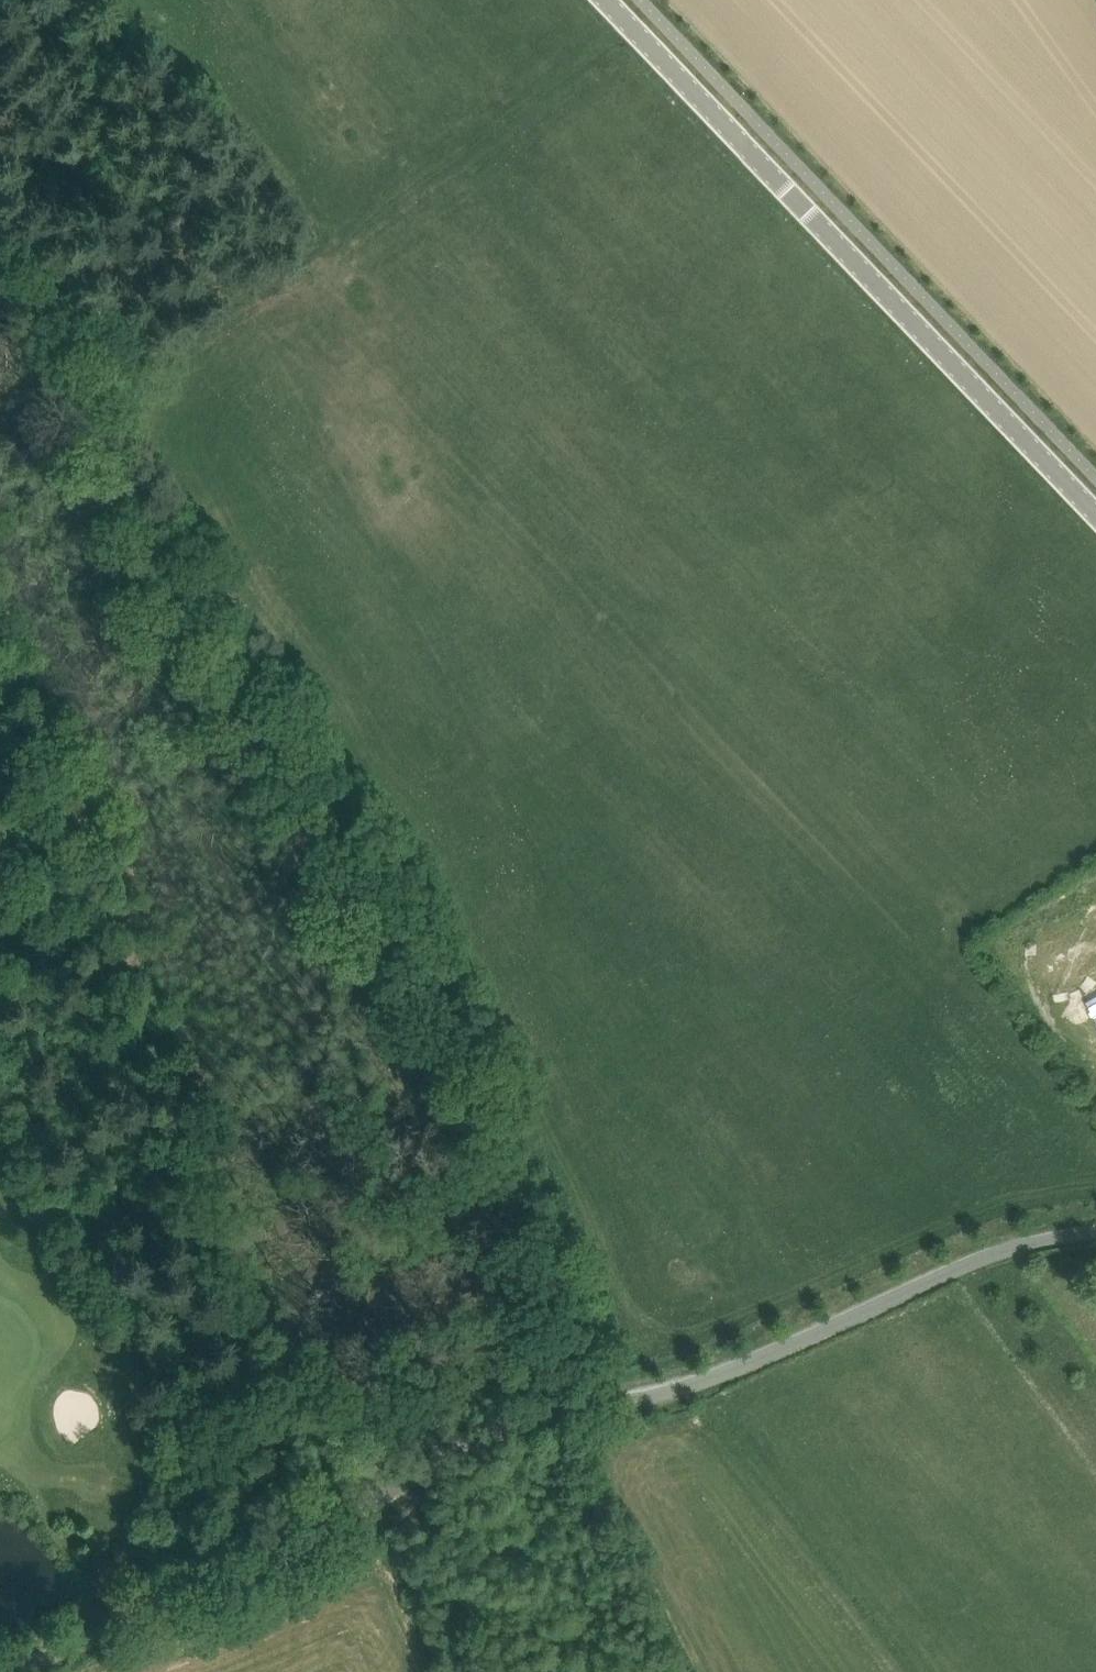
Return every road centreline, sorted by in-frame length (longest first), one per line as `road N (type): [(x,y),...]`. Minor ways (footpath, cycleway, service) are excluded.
road 1 (unclassified): [(11,1671),(312,1537),(491,1436),(545,1414),(673,1391),(991,1253),(1095,1234)]
road 2 (unclassified): [(1095,511),(606,0)]

